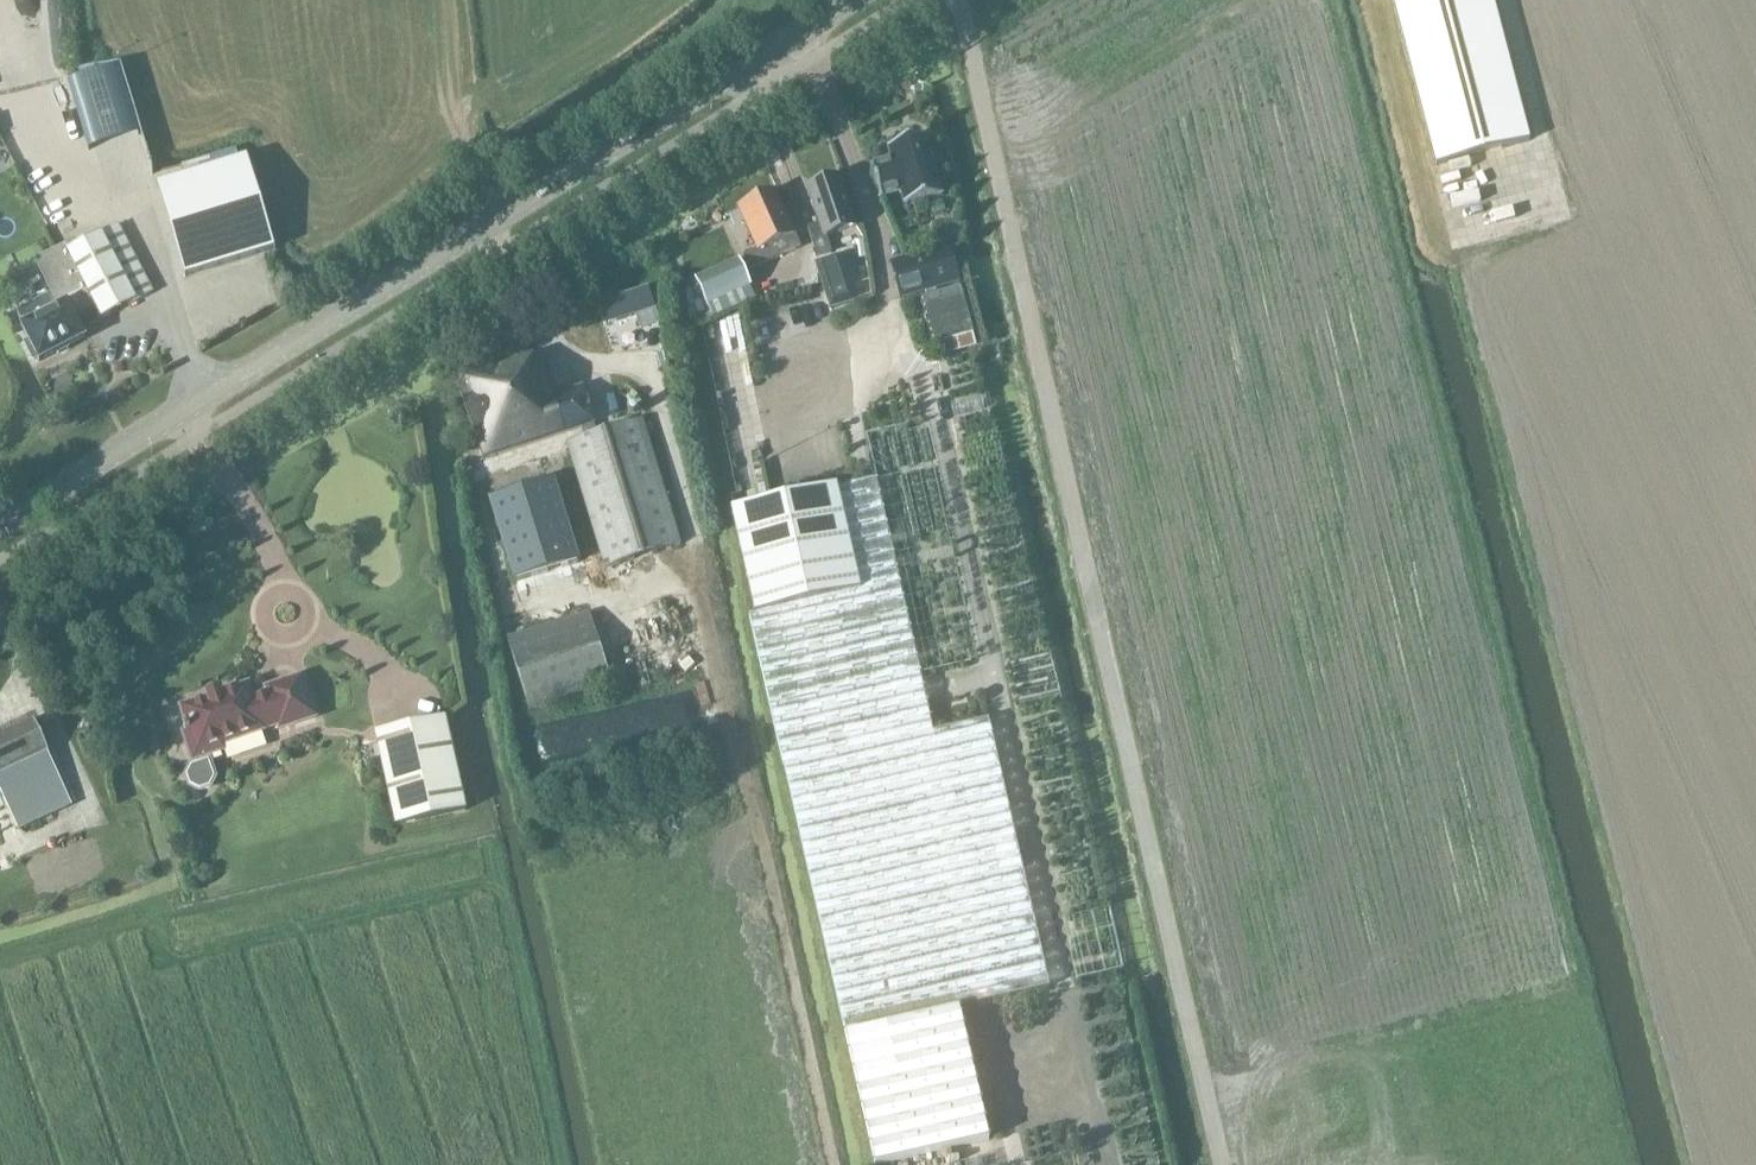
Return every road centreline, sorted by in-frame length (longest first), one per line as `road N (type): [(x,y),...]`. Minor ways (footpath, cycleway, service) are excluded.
road 1 (track): [(1226,1164),(957,0)]
road 2 (tertiary): [(0,526),(848,0)]
road 3 (track): [(445,0),(454,133),(502,216)]

